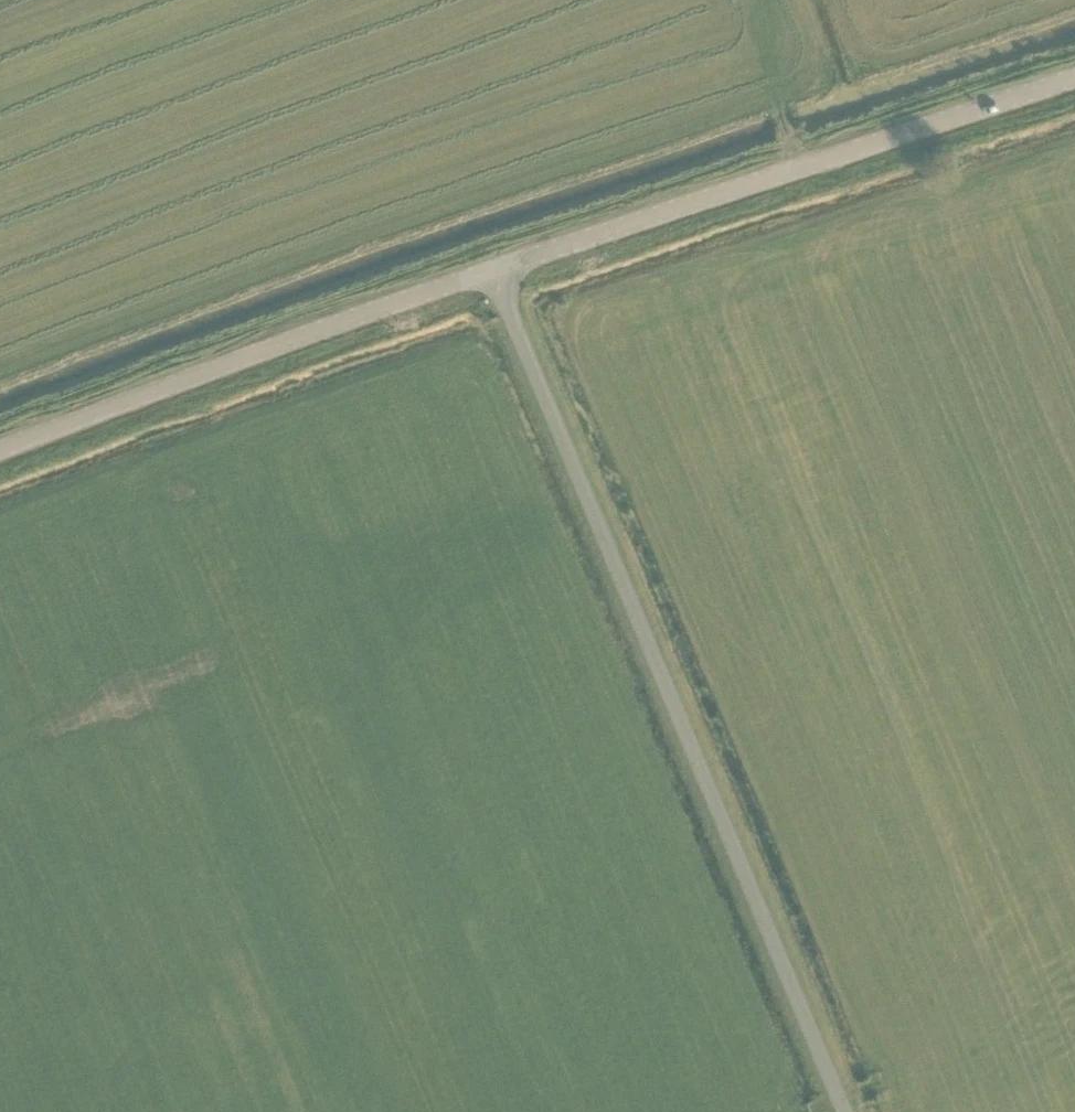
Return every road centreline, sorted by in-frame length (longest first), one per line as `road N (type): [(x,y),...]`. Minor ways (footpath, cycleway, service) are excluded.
road 1 (unclassified): [(845,1111),(495,266)]
road 2 (tertiary): [(495,266),(1074,88)]
road 3 (tertiary): [(0,448),(495,266)]

